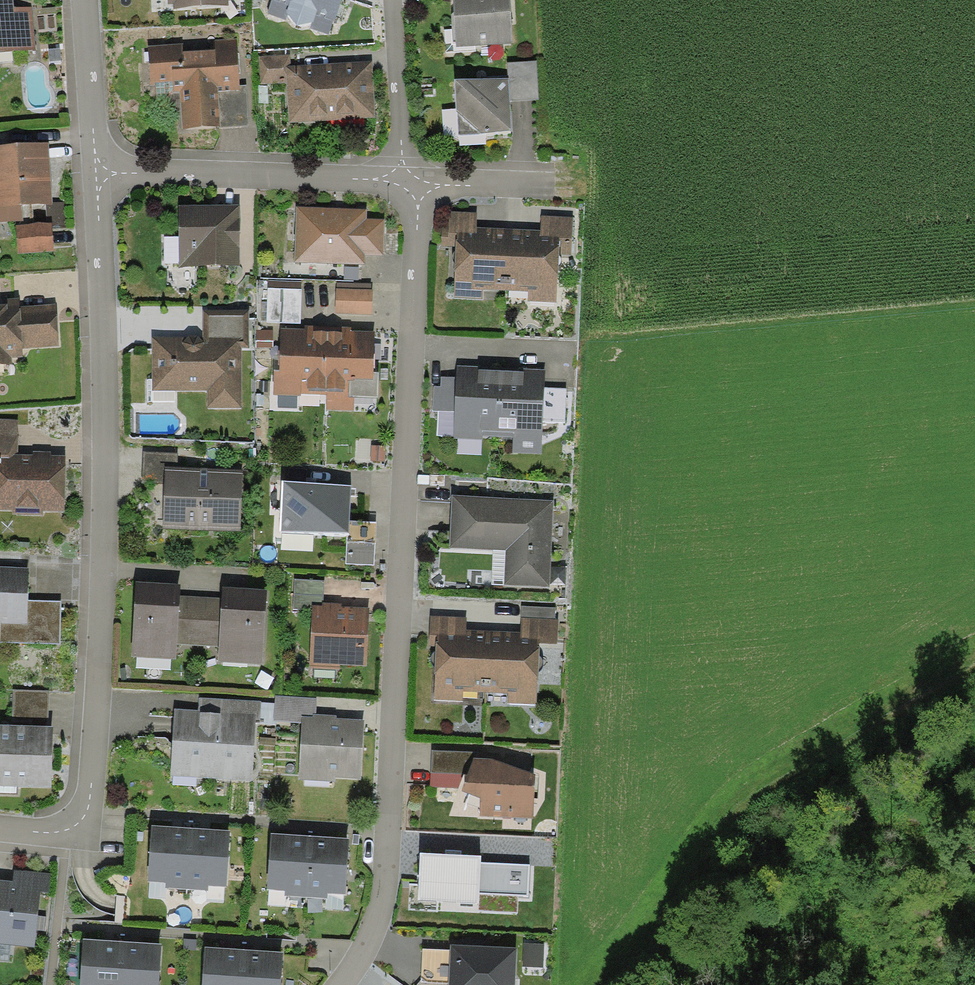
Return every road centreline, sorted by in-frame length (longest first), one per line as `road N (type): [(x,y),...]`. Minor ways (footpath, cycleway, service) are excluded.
road 1 (residential): [(407,179),(416,208),(387,833),(381,885),(344,984)]
road 2 (residential): [(0,828),(73,829),(90,814),(99,173)]
road 3 (residential): [(407,179),(99,173)]
road 4 (residential): [(392,0),(407,179)]
road 5 (residential): [(99,173),(80,0)]
road 6 (residential): [(560,185),(407,179)]

